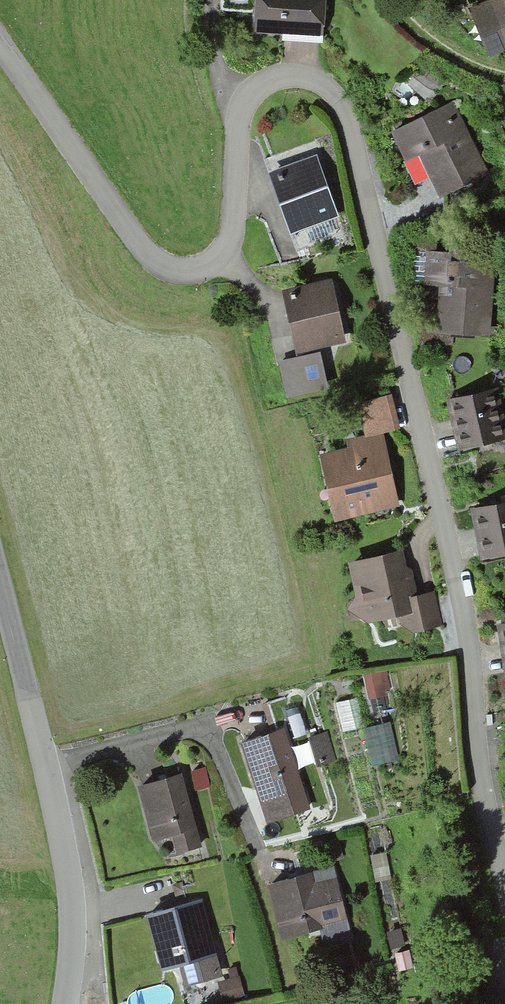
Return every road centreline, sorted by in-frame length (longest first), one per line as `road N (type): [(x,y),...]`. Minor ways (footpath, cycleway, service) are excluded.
road 1 (residential): [(0,45),(151,257),(167,268),(205,267),(228,244),(240,108),(252,90),(265,80),(304,76),(338,99),(469,636),(485,806),(504,878)]
road 2 (tertiary): [(0,586),(70,887),(67,1003)]
road 3 (track): [(389,0),(416,34),(504,72)]

